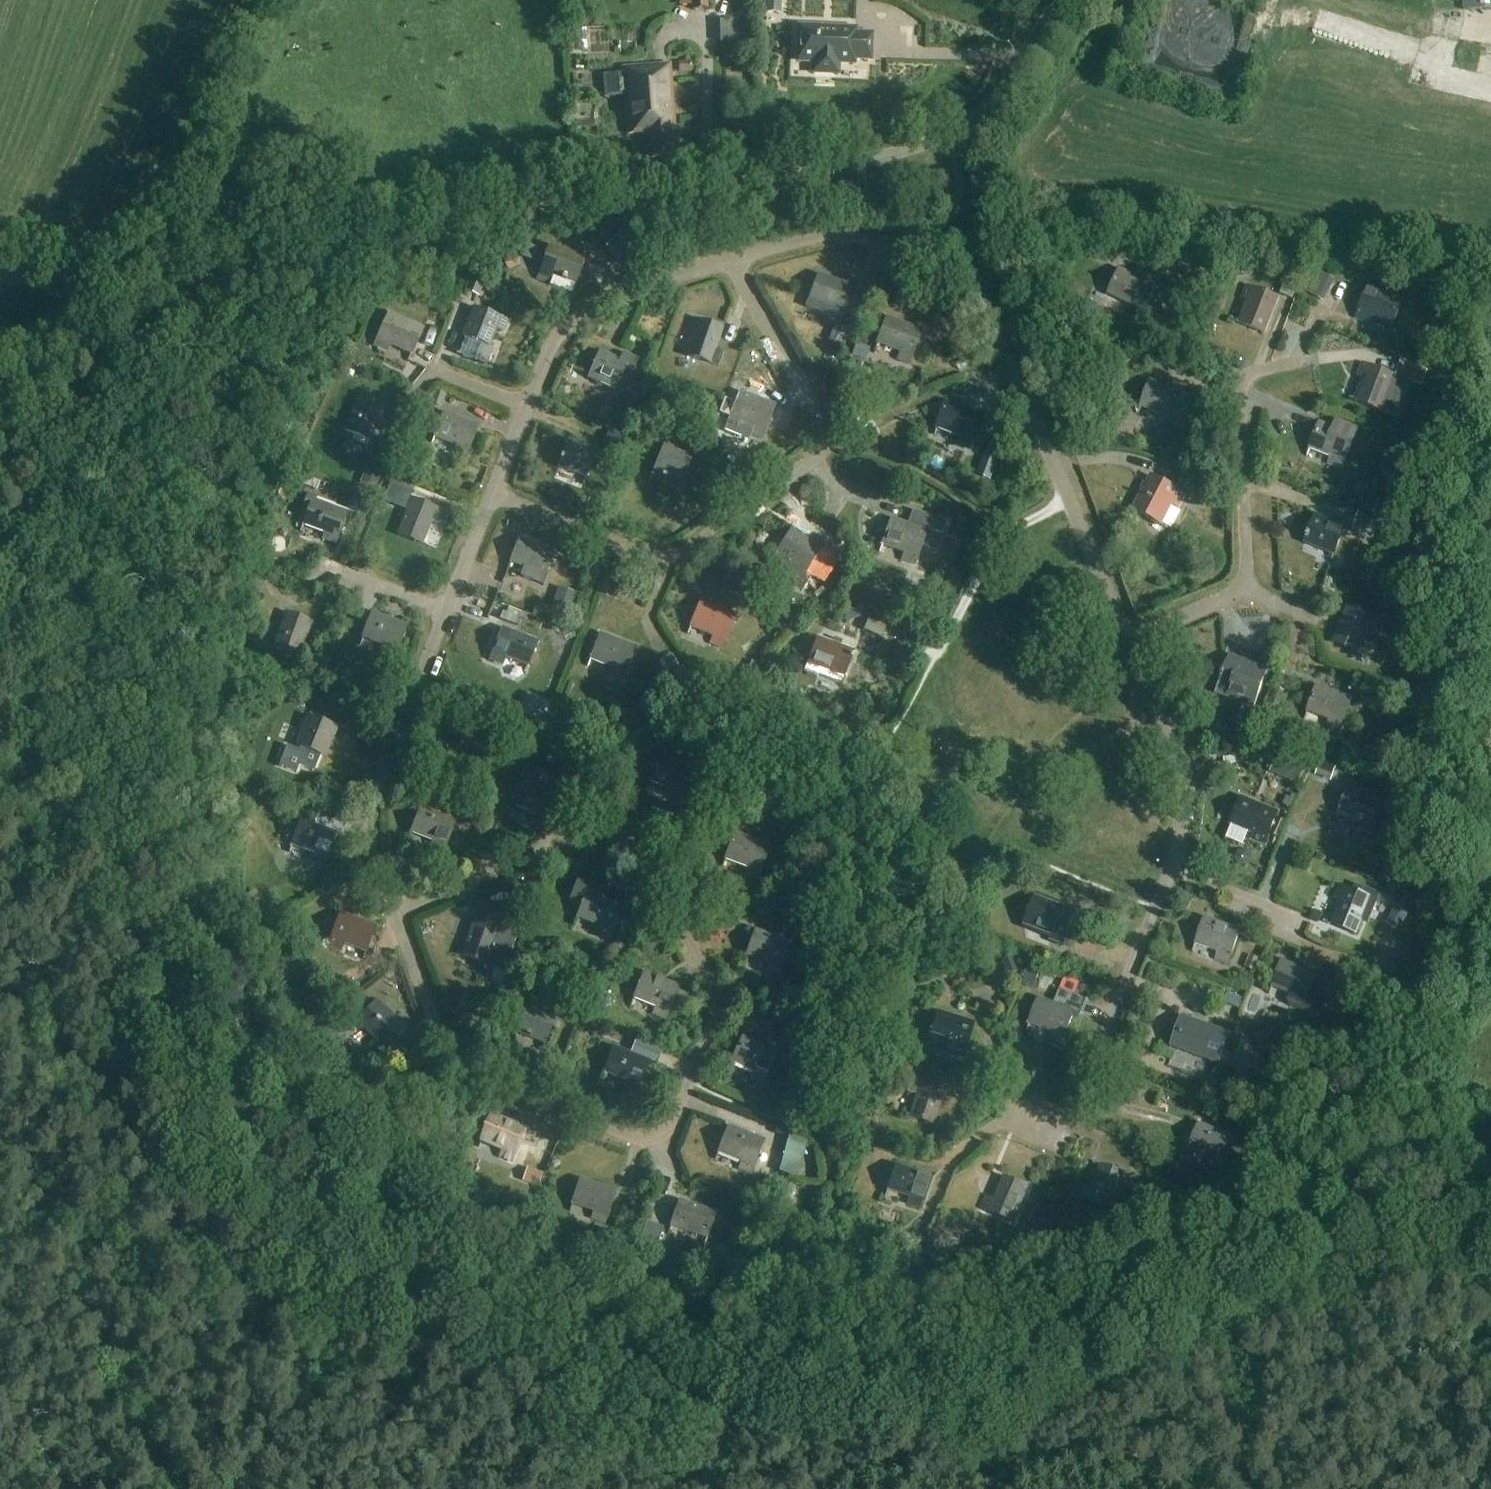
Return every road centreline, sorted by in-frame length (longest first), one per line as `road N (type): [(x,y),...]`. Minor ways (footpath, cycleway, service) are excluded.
road 1 (unclassified): [(955,131),(883,156),(541,207),(183,297)]
road 2 (residential): [(394,911),(432,1016),(460,1059),(496,1083),(628,1135),(657,1139),(689,1083),(714,1017),(714,993),(634,840),(605,831)]
road 3 (residential): [(492,496),(669,556),(821,453),(824,426),(733,259)]
road 4 (track): [(0,980),(18,1071),(68,1182),(61,1235),(95,1266),(103,1289),(98,1349),(112,1381),(143,1394)]
road 5 (residential): [(1128,641),(988,308),(972,249)]
road 6 (track): [(198,296),(144,378),(0,558)]
road 7 (residential): [(1018,1107),(1068,1125),(1172,870)]
road 8 (residential): [(447,611),(372,805),(371,843),(394,911)]
road 9 (residential): [(1245,589),(1241,383),(1247,374),(1309,360)]
road 10 (residential): [(733,259),(623,290),(588,308),(559,334),(527,406)]
road 11 (residential): [(972,249),(837,233),(733,259)]
road 12 (residential): [(1172,870),(1184,781),(1128,641)]
road 13 (residential): [(605,831),(394,911)]
road 14 (unclassified): [(0,268),(116,296),(183,297)]
road 15 (unclassified): [(955,131),(1008,83),(1059,0)]
road 16 (residential): [(1172,870),(1271,908),(1287,928)]
road 17 (residential): [(1128,641),(1245,589)]
road 18 (residential): [(492,496),(447,611)]

